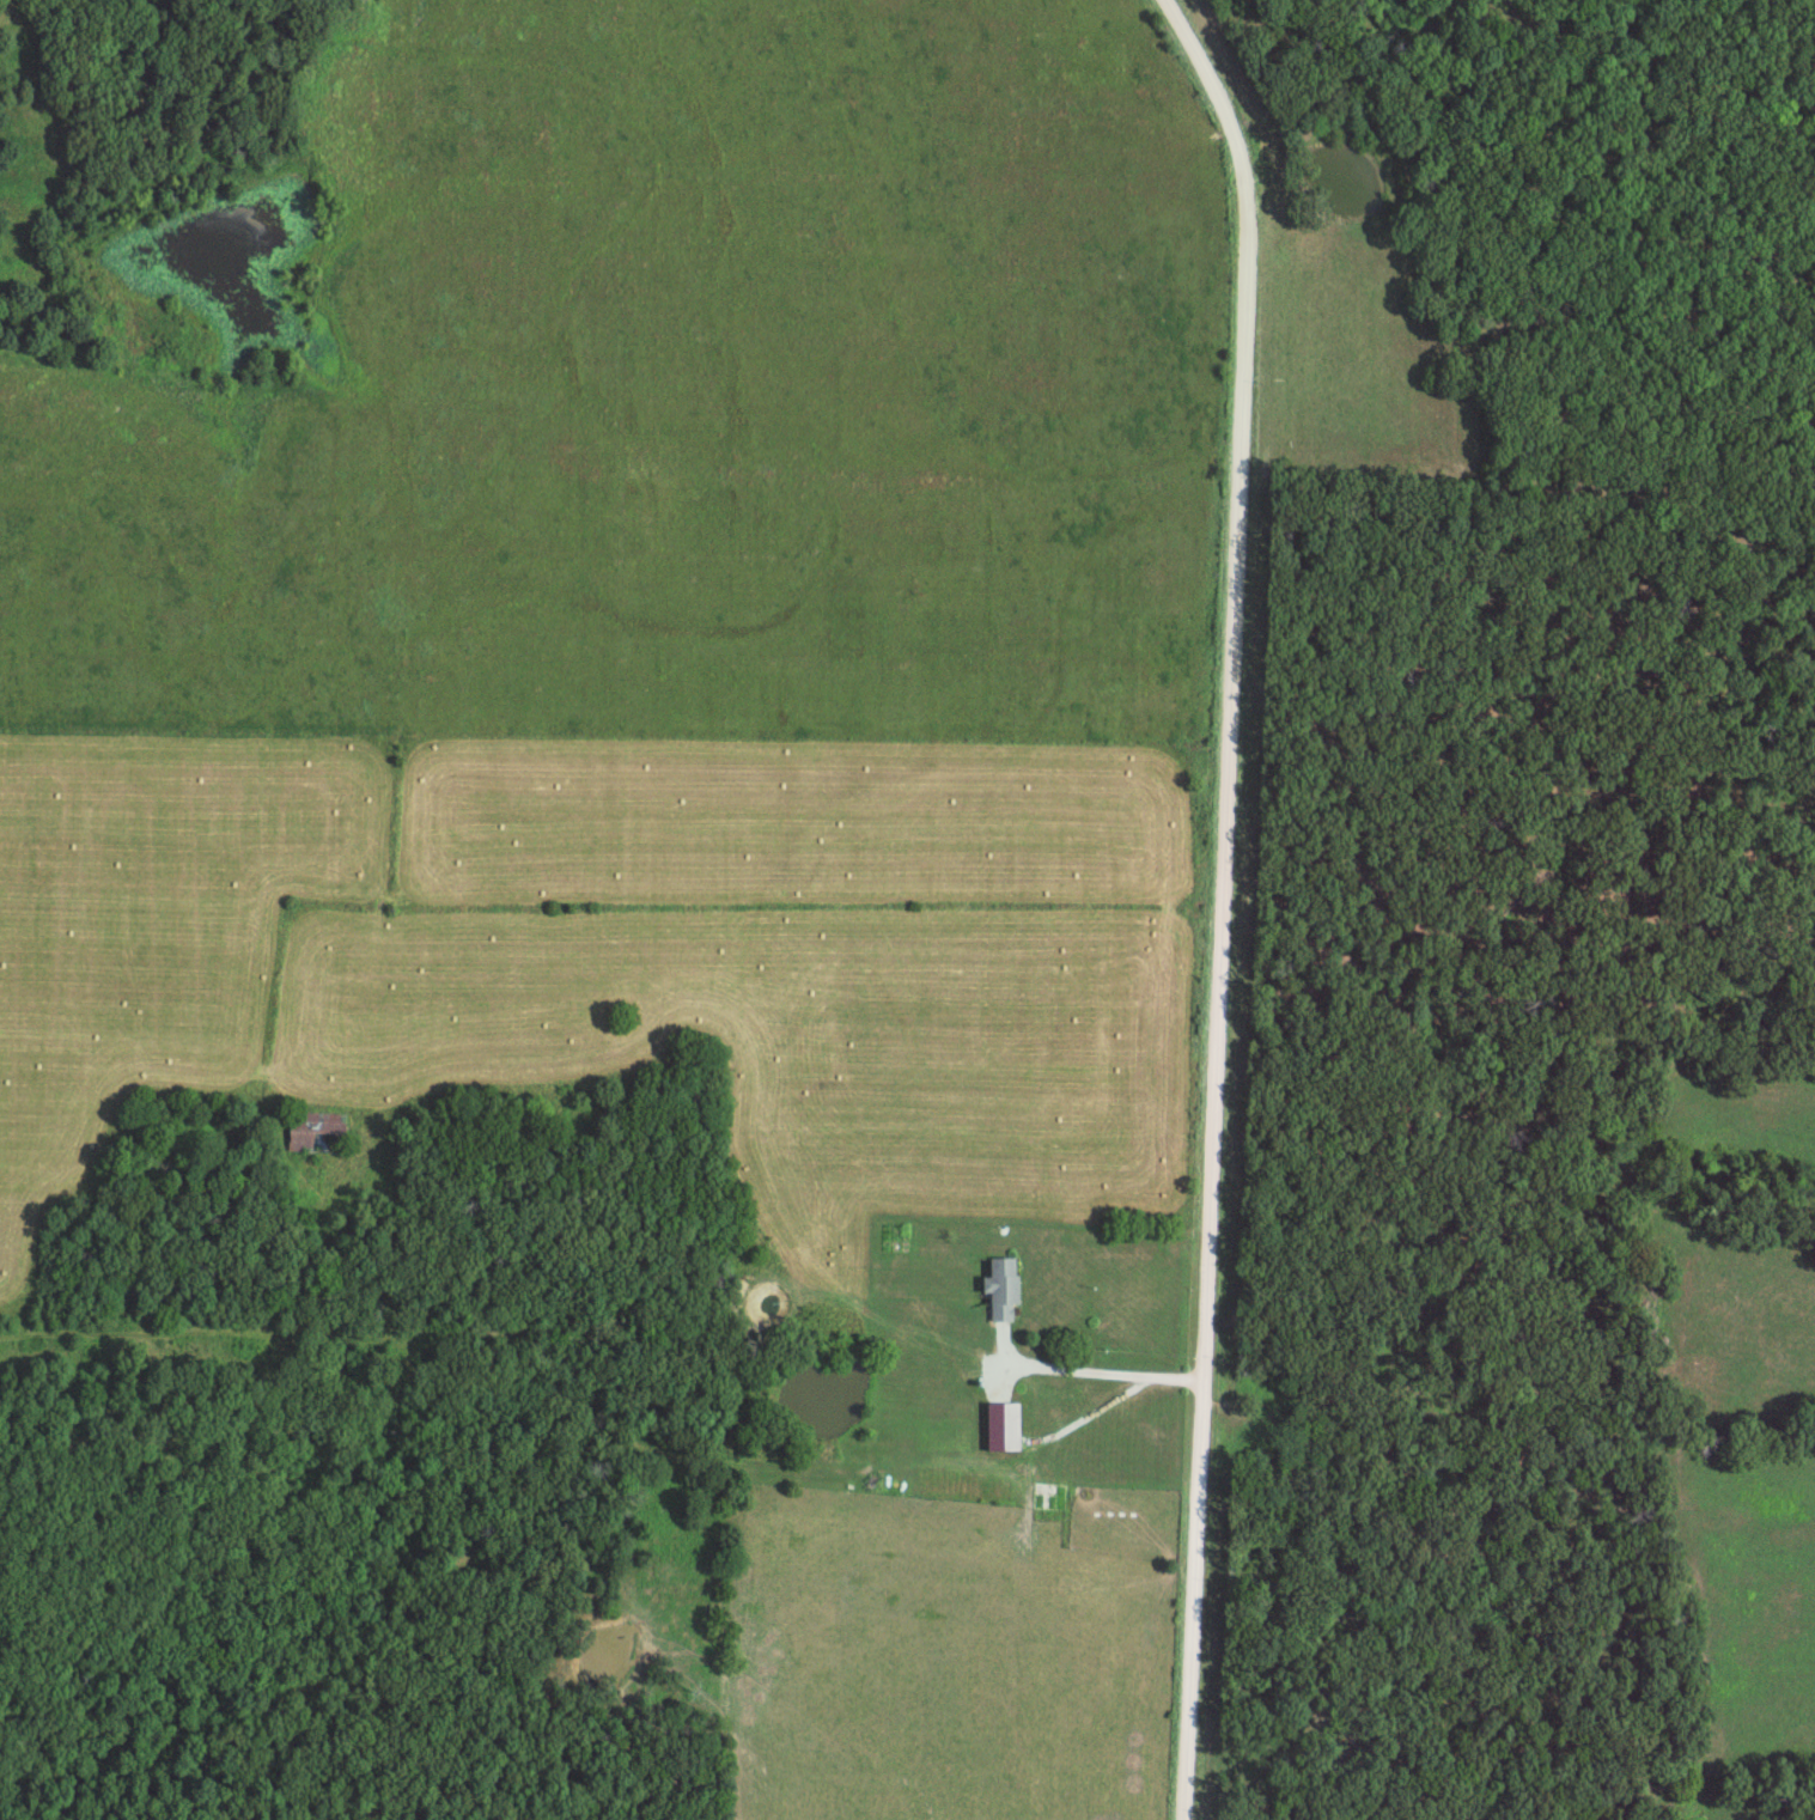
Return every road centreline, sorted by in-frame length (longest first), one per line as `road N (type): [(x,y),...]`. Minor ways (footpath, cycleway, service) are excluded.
road 1 (residential): [(1187,1819),(1229,1009),(1248,179),(1231,114),(1172,0)]

